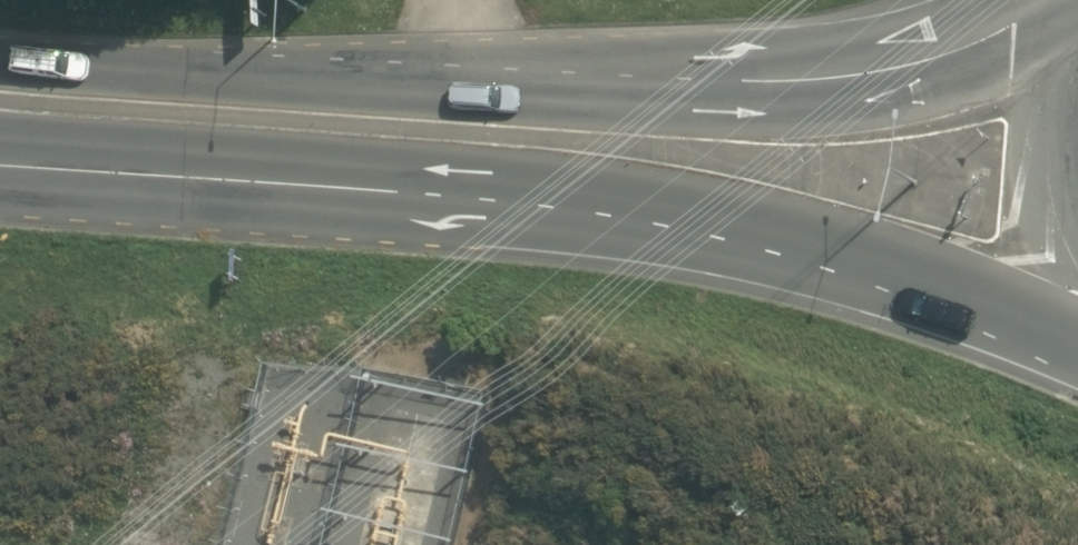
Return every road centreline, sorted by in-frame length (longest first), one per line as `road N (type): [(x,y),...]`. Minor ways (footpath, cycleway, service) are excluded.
road 1 (secondary): [(1077,331),(818,251),(663,221),(0,158)]
road 2 (secondary): [(0,45),(334,80),(750,77),(1000,31),(1077,51)]

